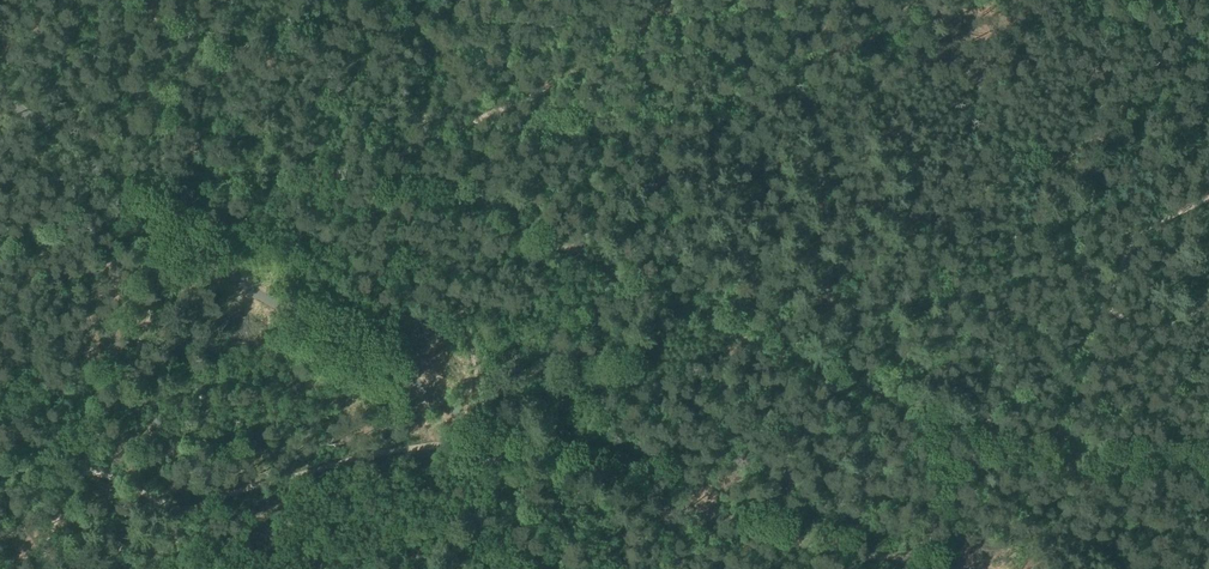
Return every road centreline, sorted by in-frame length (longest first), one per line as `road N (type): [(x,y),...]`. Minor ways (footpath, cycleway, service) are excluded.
road 1 (track): [(184,190),(182,237),(75,480),(10,568)]
road 2 (track): [(675,32),(423,171)]
road 3 (track): [(423,171),(386,162),(234,191),(184,190)]

